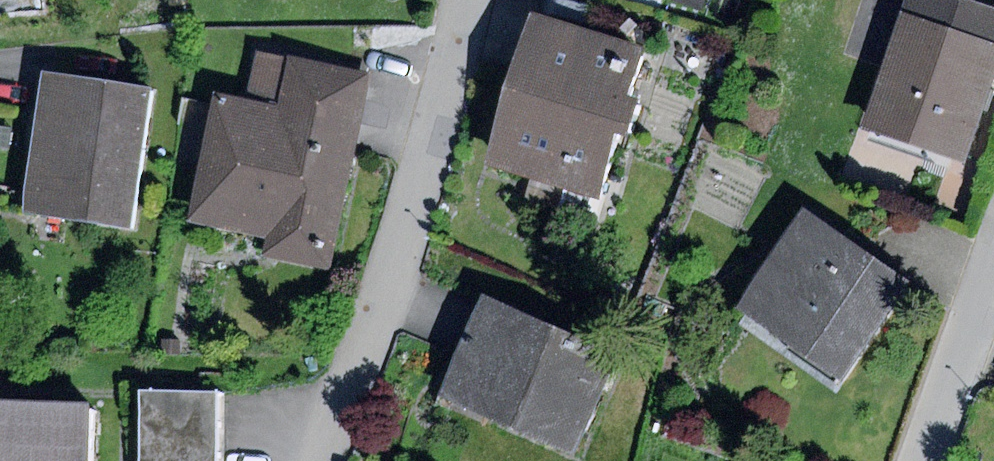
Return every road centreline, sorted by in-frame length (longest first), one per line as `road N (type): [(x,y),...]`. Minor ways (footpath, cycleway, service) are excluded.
road 1 (residential): [(322,460),(436,148),(470,0)]
road 2 (residential): [(993,259),(925,460)]

